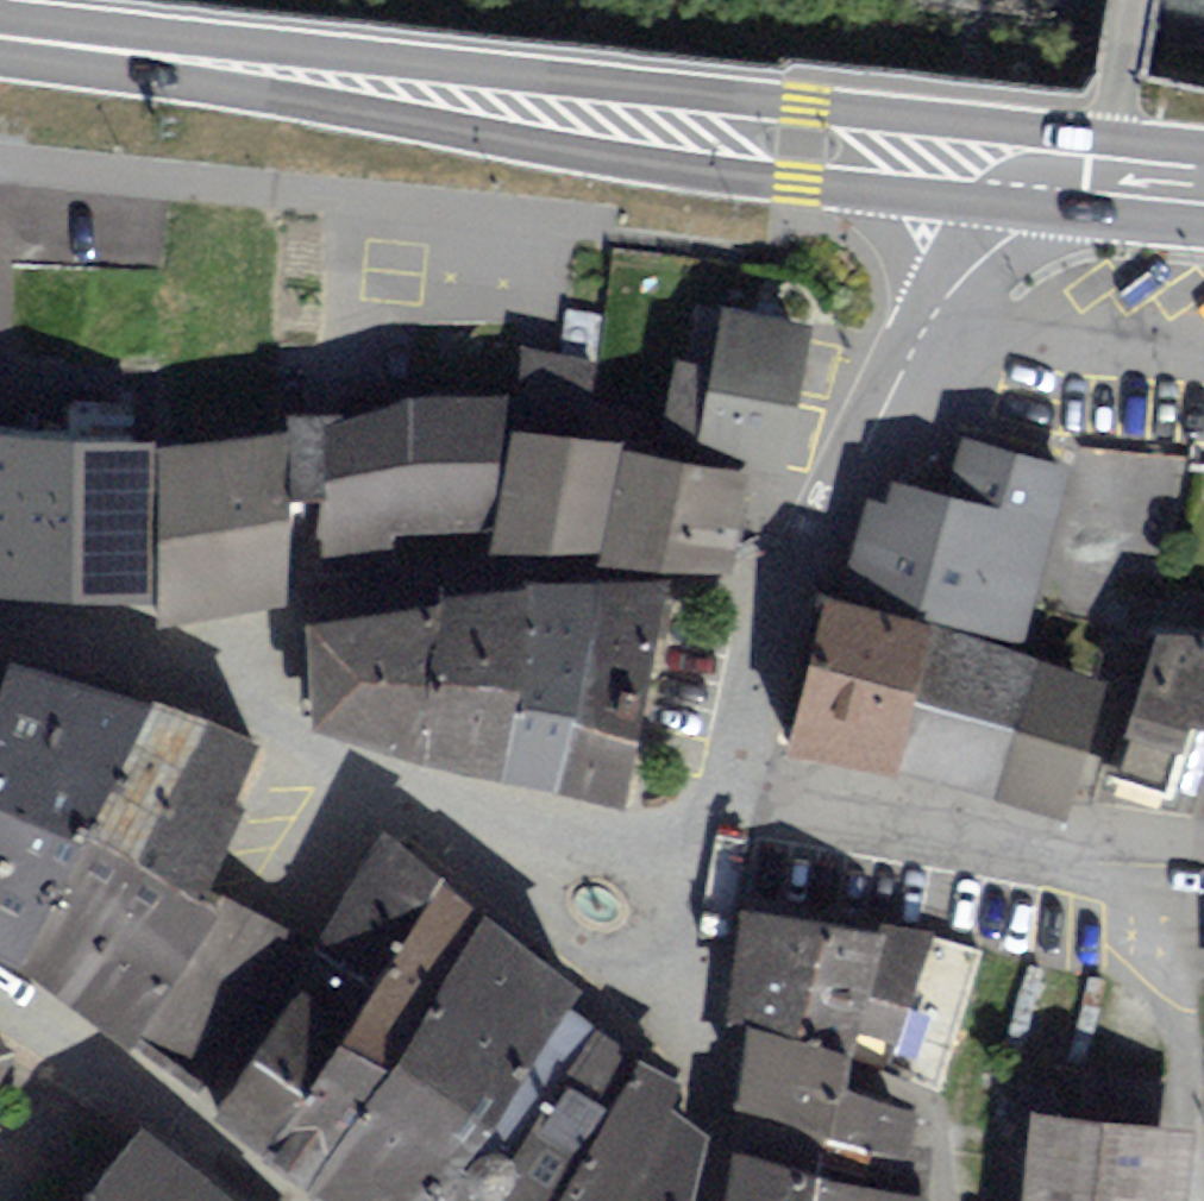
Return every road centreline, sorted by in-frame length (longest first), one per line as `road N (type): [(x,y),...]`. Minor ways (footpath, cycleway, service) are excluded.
road 1 (primary): [(1084,174),(0,39)]
road 2 (residential): [(791,590),(749,581),(568,578),(351,598),(264,625),(197,675)]
road 3 (residential): [(688,863),(484,824),(197,675)]
road 4 (residential): [(1084,174),(1010,238),(922,334),(791,590)]
road 5 (residential): [(1203,839),(901,823),(713,793)]
road 6 (residential): [(0,1018),(139,1092),(269,1200)]
road 7 (residential): [(940,1200),(938,1144),(704,1071)]
road 8 (residential): [(791,590),(713,793)]
road 9 (residential): [(688,863),(684,952),(704,1071)]
road 10 (residential): [(197,675),(0,630)]
road 11 (unclassified): [(1129,0),(1114,90),(1084,174)]
road 12 (residential): [(704,1071),(713,1129),(699,1200)]
road 13 (primary): [(1203,188),(1084,174)]

